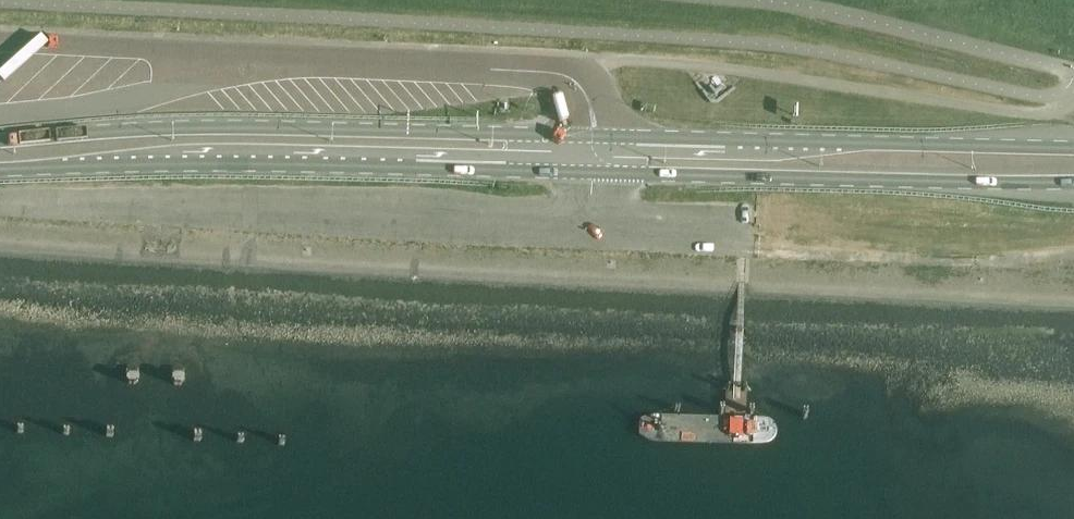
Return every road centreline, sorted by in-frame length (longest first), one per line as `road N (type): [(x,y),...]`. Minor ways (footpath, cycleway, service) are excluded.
road 1 (primary): [(1073,148),(326,129),(0,140)]
road 2 (primary): [(0,169),(304,164),(1073,182)]
road 3 (track): [(1073,257),(944,264),(743,254)]

